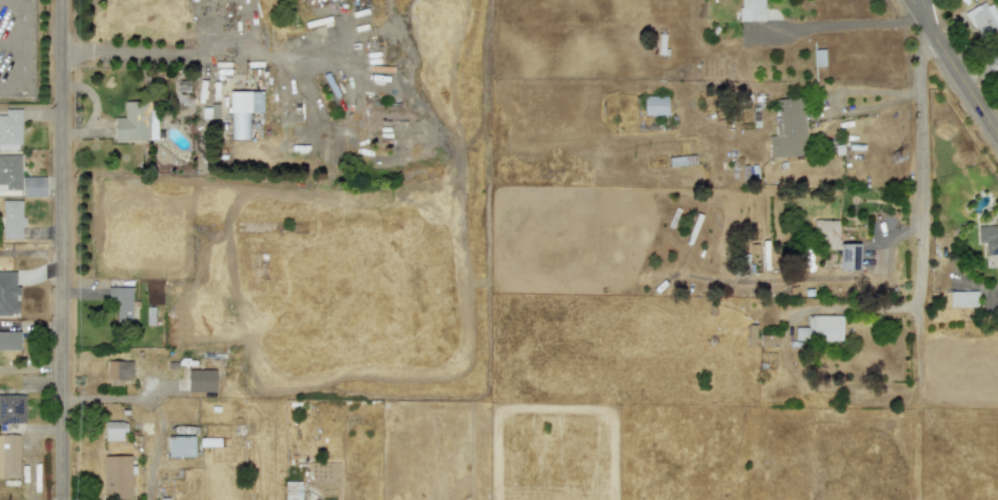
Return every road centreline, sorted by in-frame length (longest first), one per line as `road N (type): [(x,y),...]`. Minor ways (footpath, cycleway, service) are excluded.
road 1 (residential): [(62,499),(64,0)]
road 2 (residential): [(916,380),(924,18)]
road 3 (tertiary): [(997,132),(913,0)]

